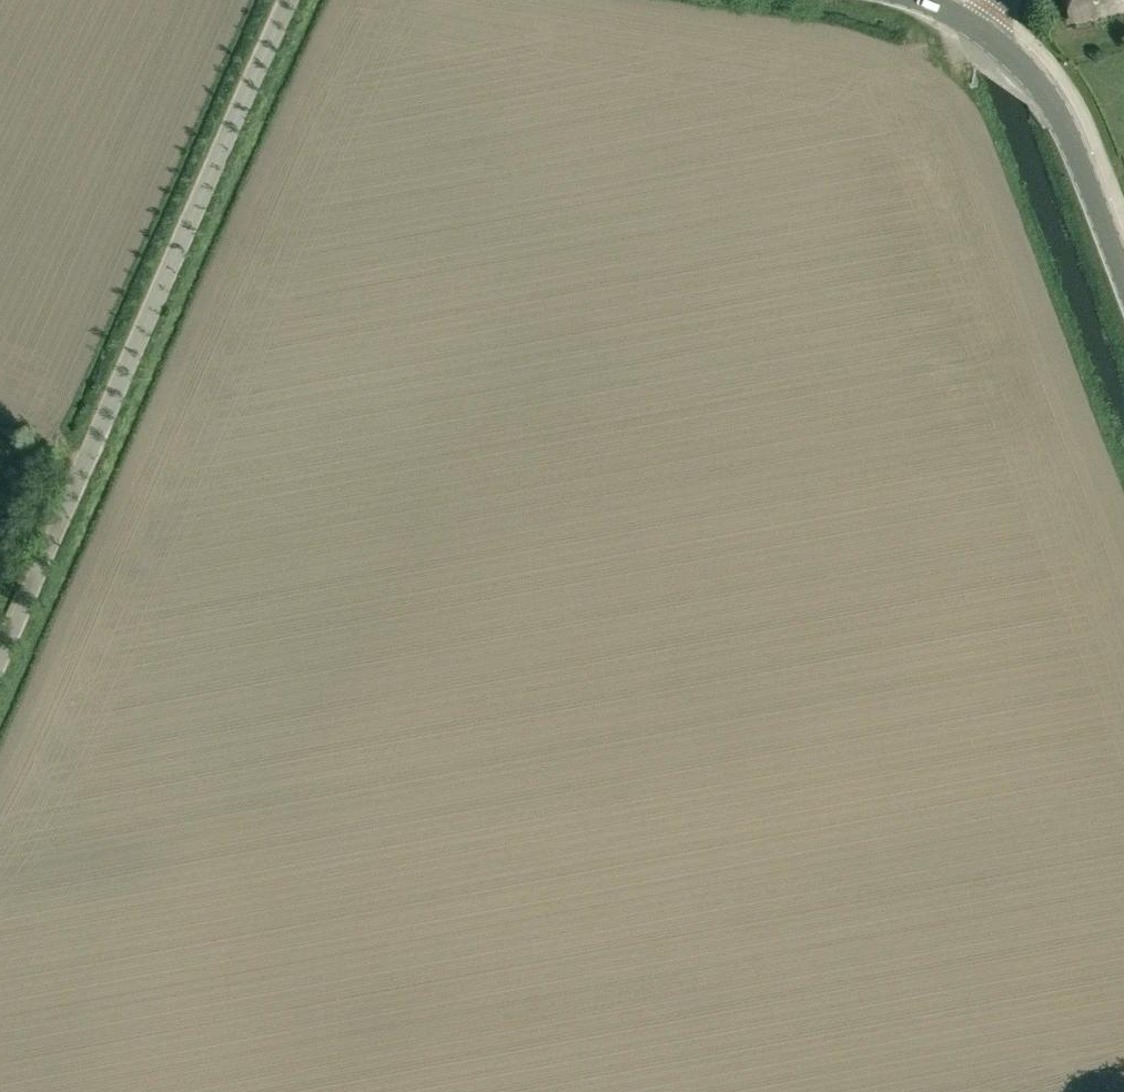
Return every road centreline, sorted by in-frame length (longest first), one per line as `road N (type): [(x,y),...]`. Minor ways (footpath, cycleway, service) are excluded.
road 1 (unclassified): [(0,660),(294,0)]
road 2 (secondary): [(1123,277),(1053,100),(988,31)]

